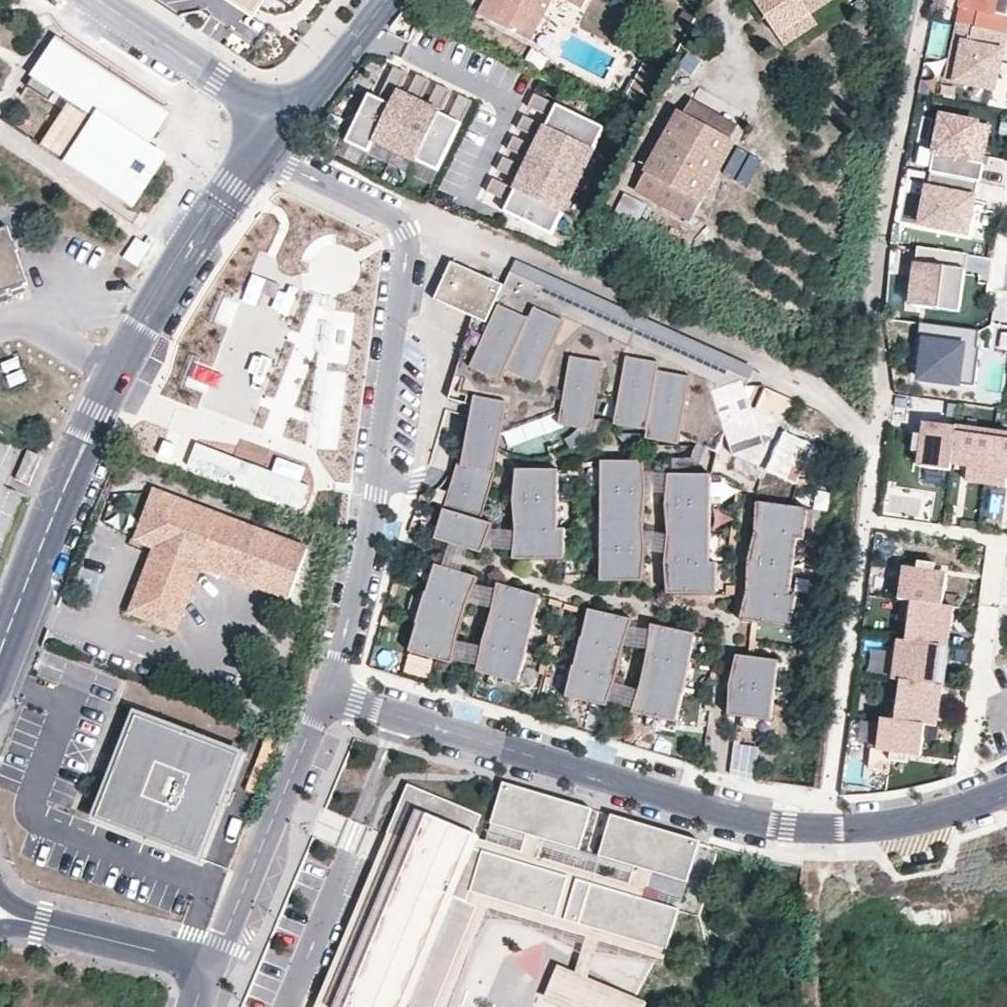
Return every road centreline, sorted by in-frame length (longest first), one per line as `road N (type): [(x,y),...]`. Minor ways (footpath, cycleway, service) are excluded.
road 1 (residential): [(324,686),(761,822),(846,828),(961,808),(1006,788)]
road 2 (residential): [(261,154),(406,229),(367,536),(324,686)]
road 3 (residential): [(261,154),(126,373),(57,508),(0,651)]
road 4 (residential): [(324,686),(212,963),(41,922)]
road 5 (residential): [(91,0),(284,125)]
road 6 (residential): [(284,125),(386,0)]

